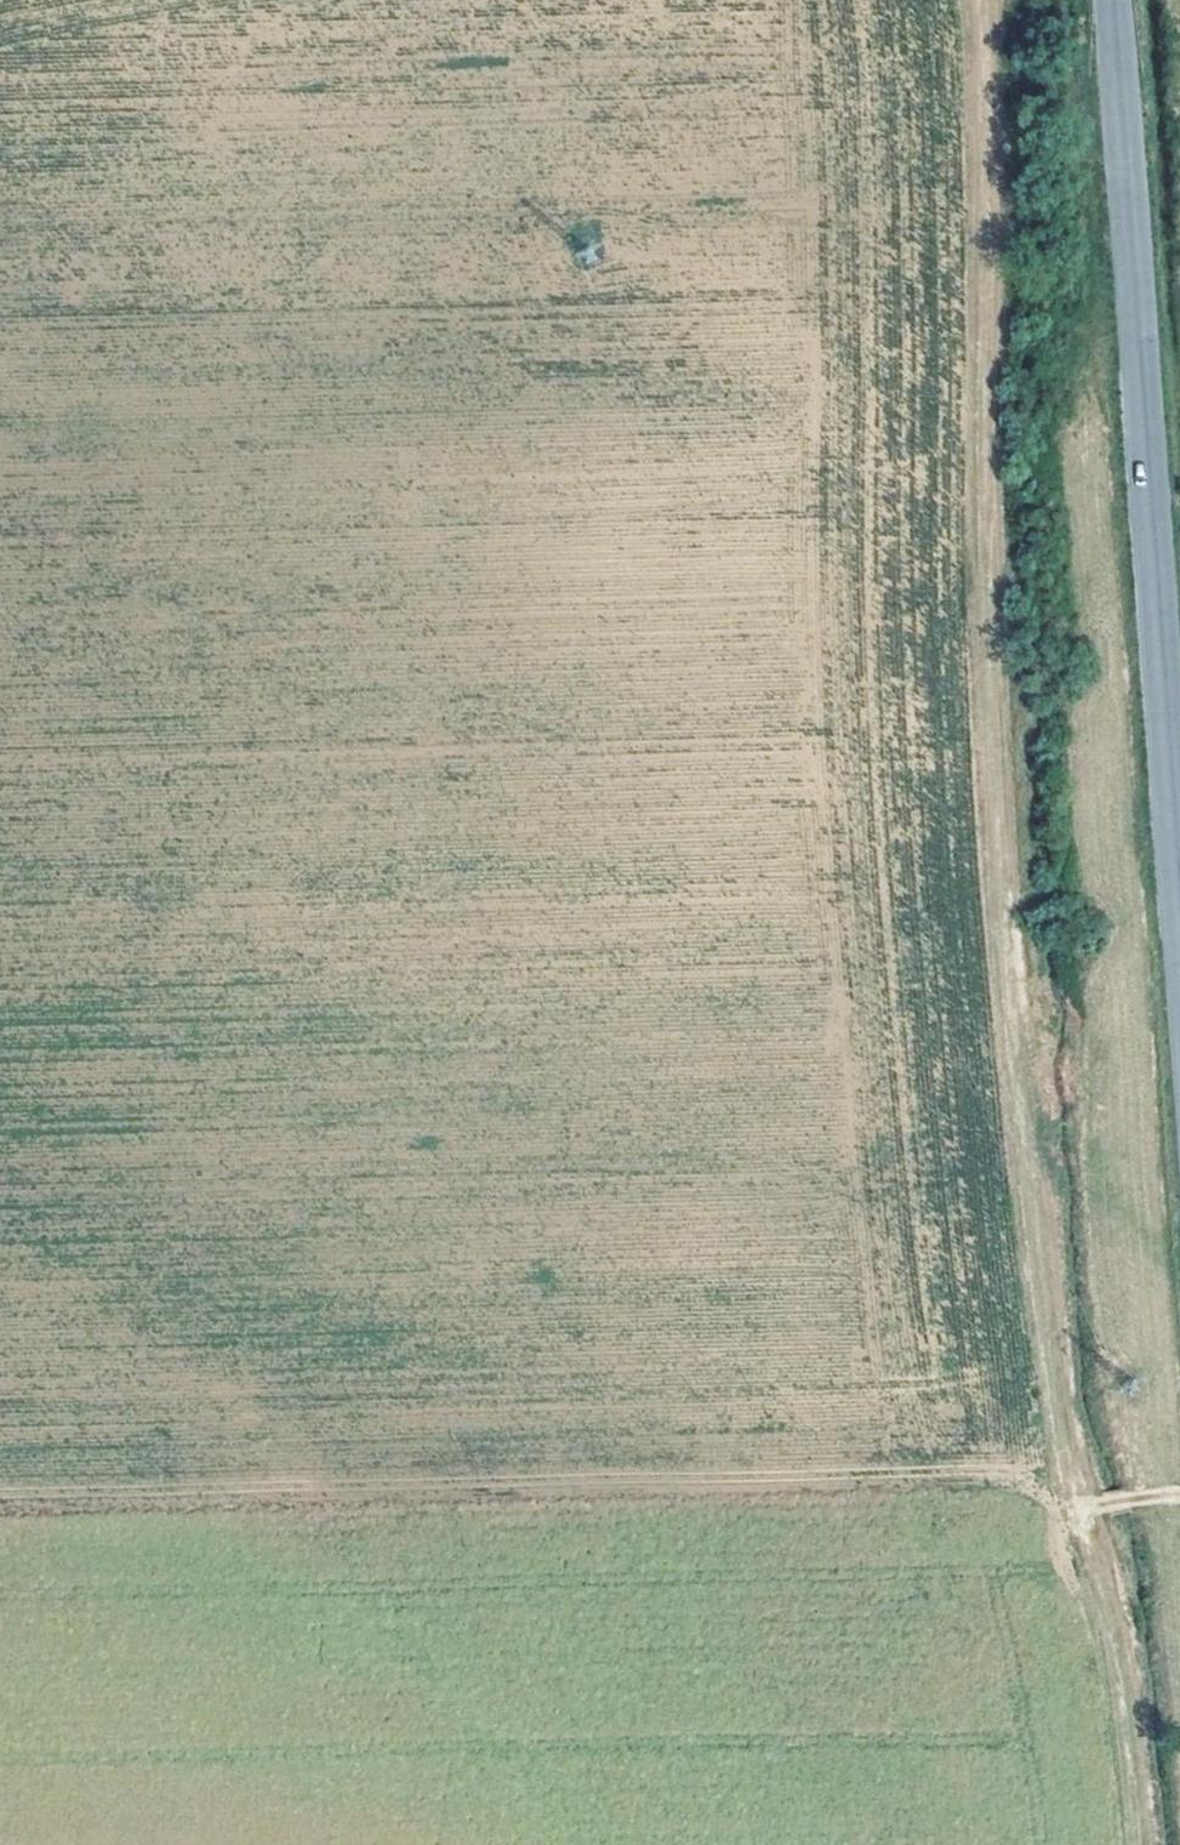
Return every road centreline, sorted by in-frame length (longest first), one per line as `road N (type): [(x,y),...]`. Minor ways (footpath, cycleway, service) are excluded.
road 1 (secondary): [(1179,895),(1115,0)]

